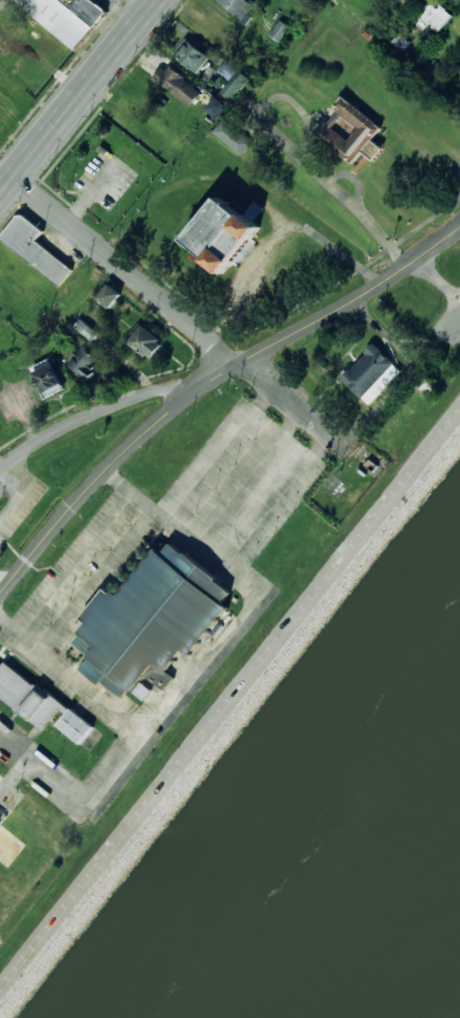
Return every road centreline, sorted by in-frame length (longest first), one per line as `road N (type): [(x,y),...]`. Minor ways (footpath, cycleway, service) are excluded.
road 1 (residential): [(459,413),(0,993)]
road 2 (residential): [(331,435),(0,166)]
road 3 (tertiary): [(0,596),(96,479),(207,383)]
road 4 (tertiary): [(207,383),(459,228)]
road 5 (secondary): [(157,0),(0,194)]

